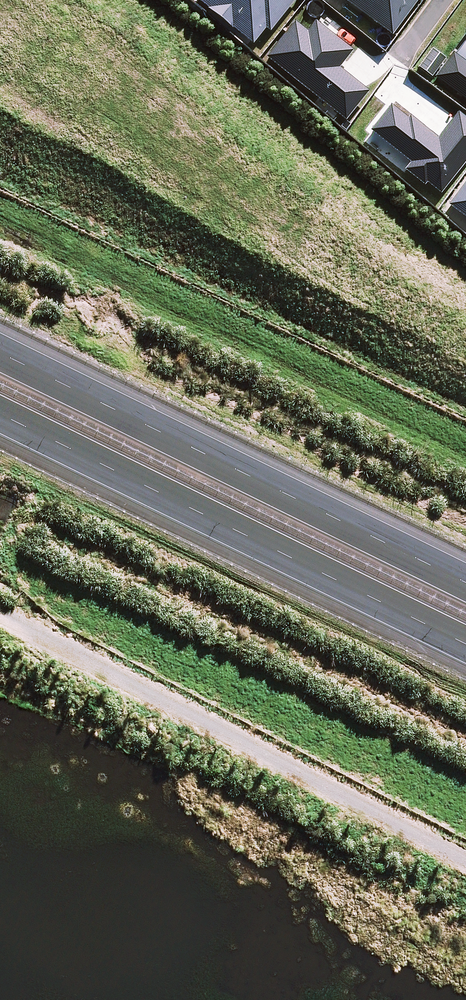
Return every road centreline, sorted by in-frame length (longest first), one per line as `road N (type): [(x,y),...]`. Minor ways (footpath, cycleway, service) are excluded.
road 1 (motorway): [(465,638),(0,405)]
road 2 (motorway): [(0,352),(465,583)]

